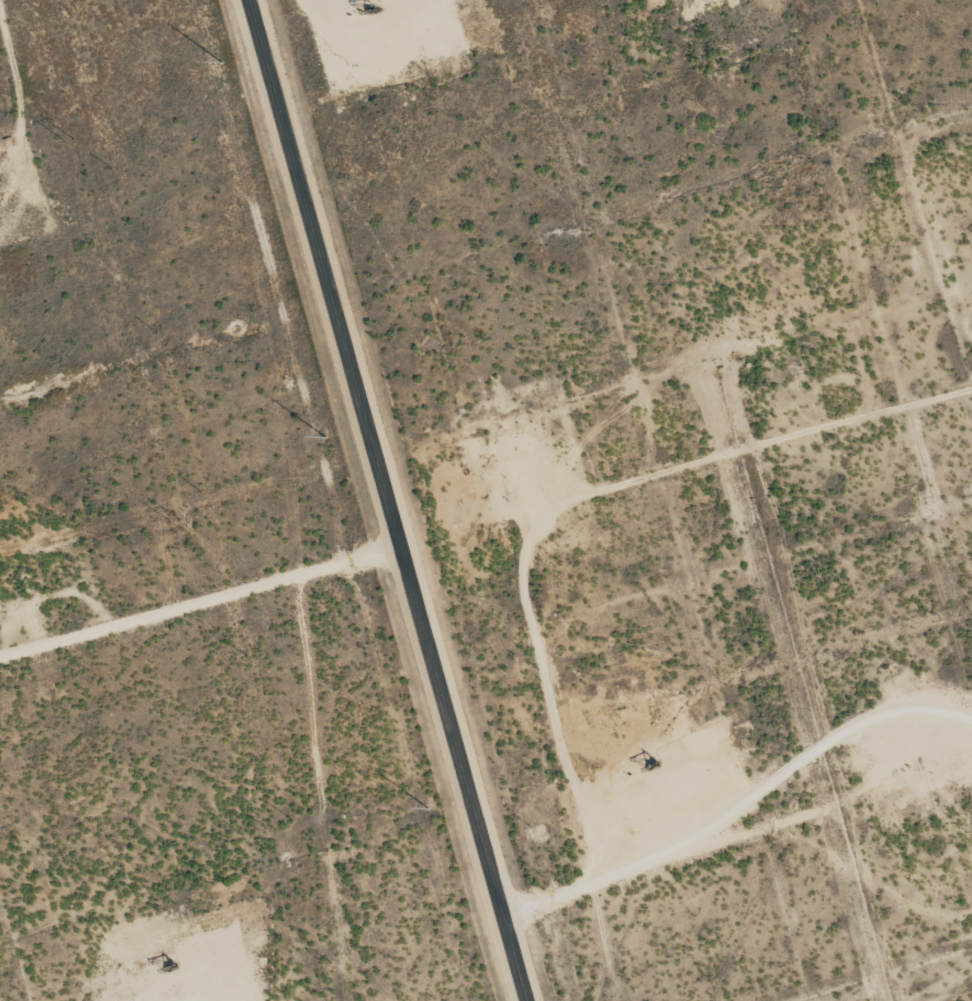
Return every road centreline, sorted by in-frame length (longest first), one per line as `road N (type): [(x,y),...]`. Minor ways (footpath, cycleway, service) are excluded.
road 1 (secondary): [(527,1000),(248,0)]
road 2 (track): [(0,655),(399,543)]
road 3 (track): [(971,387),(615,487)]

